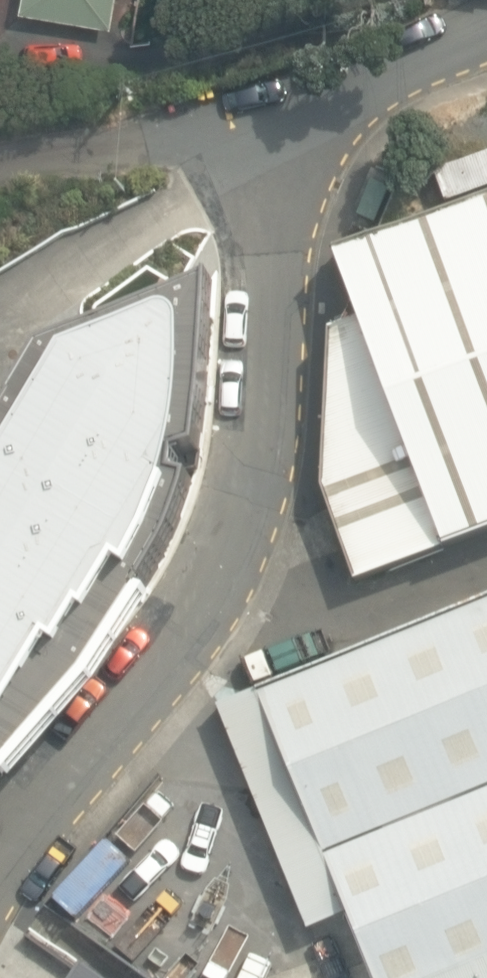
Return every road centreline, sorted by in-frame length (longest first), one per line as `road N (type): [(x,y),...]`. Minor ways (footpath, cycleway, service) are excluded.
road 1 (residential): [(0,864),(54,785),(180,642),(229,556),(261,436),(267,138)]
road 2 (residential): [(0,156),(183,133),(267,138)]
road 3 (residential): [(267,138),(362,87),(486,41)]

